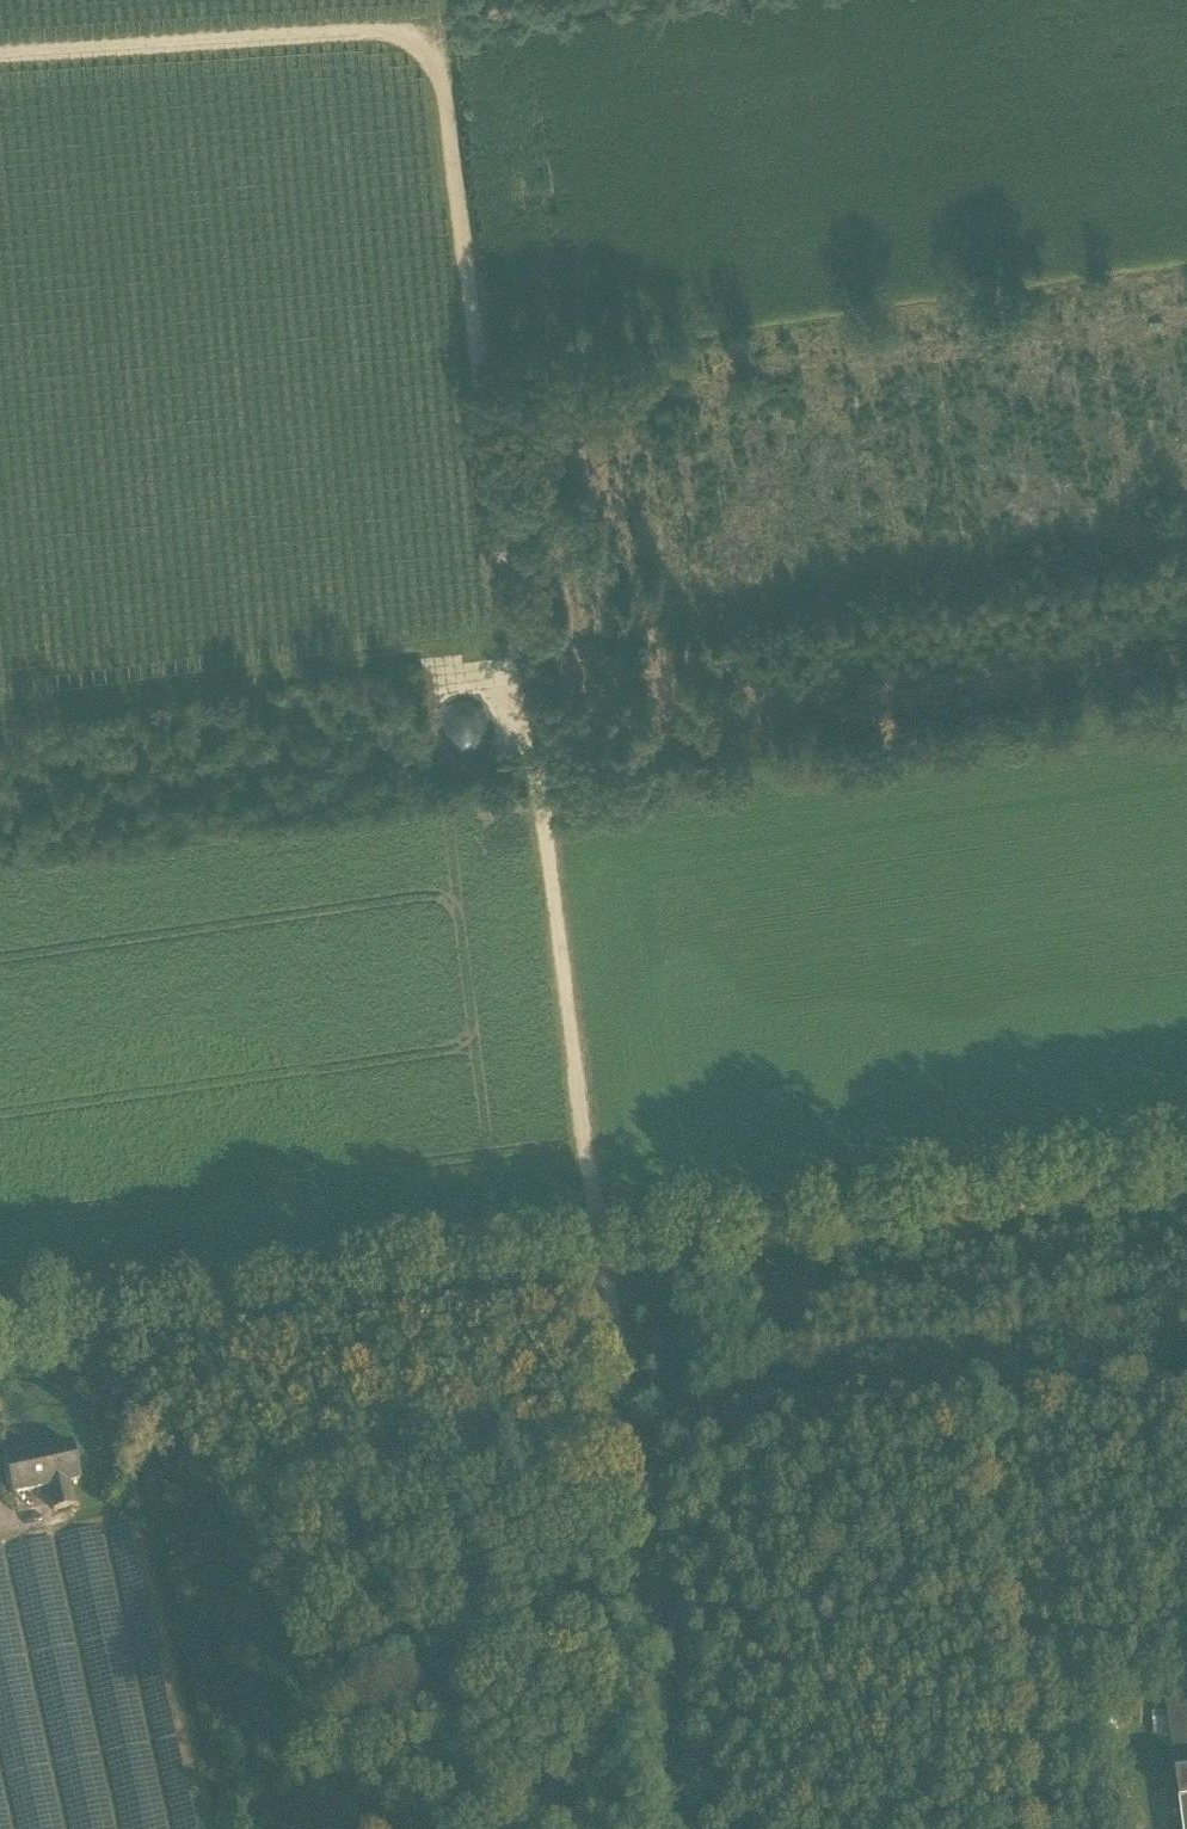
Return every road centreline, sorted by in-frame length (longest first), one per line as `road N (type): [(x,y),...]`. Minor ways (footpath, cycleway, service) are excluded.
road 1 (unclassified): [(0,41),(399,22),(423,27),(439,49),(598,1251)]
road 2 (unclassified): [(0,1337),(598,1251)]
road 3 (unclassified): [(598,1251),(1186,1175)]
road 4 (unclassified): [(674,1828),(598,1251)]

